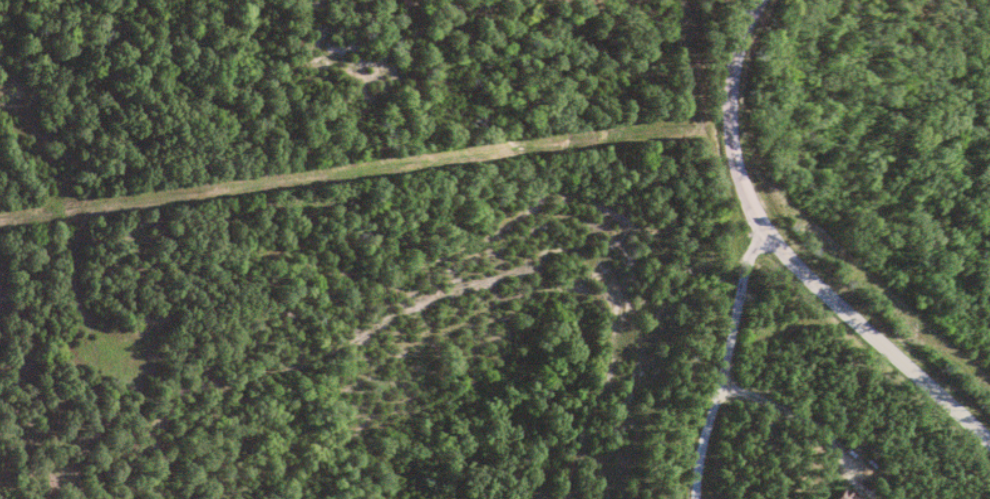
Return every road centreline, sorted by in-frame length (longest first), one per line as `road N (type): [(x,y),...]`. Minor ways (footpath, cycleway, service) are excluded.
road 1 (secondary): [(989,439),(782,249),(743,194),(727,83),(758,0)]
road 2 (residential): [(760,222),(698,498)]

